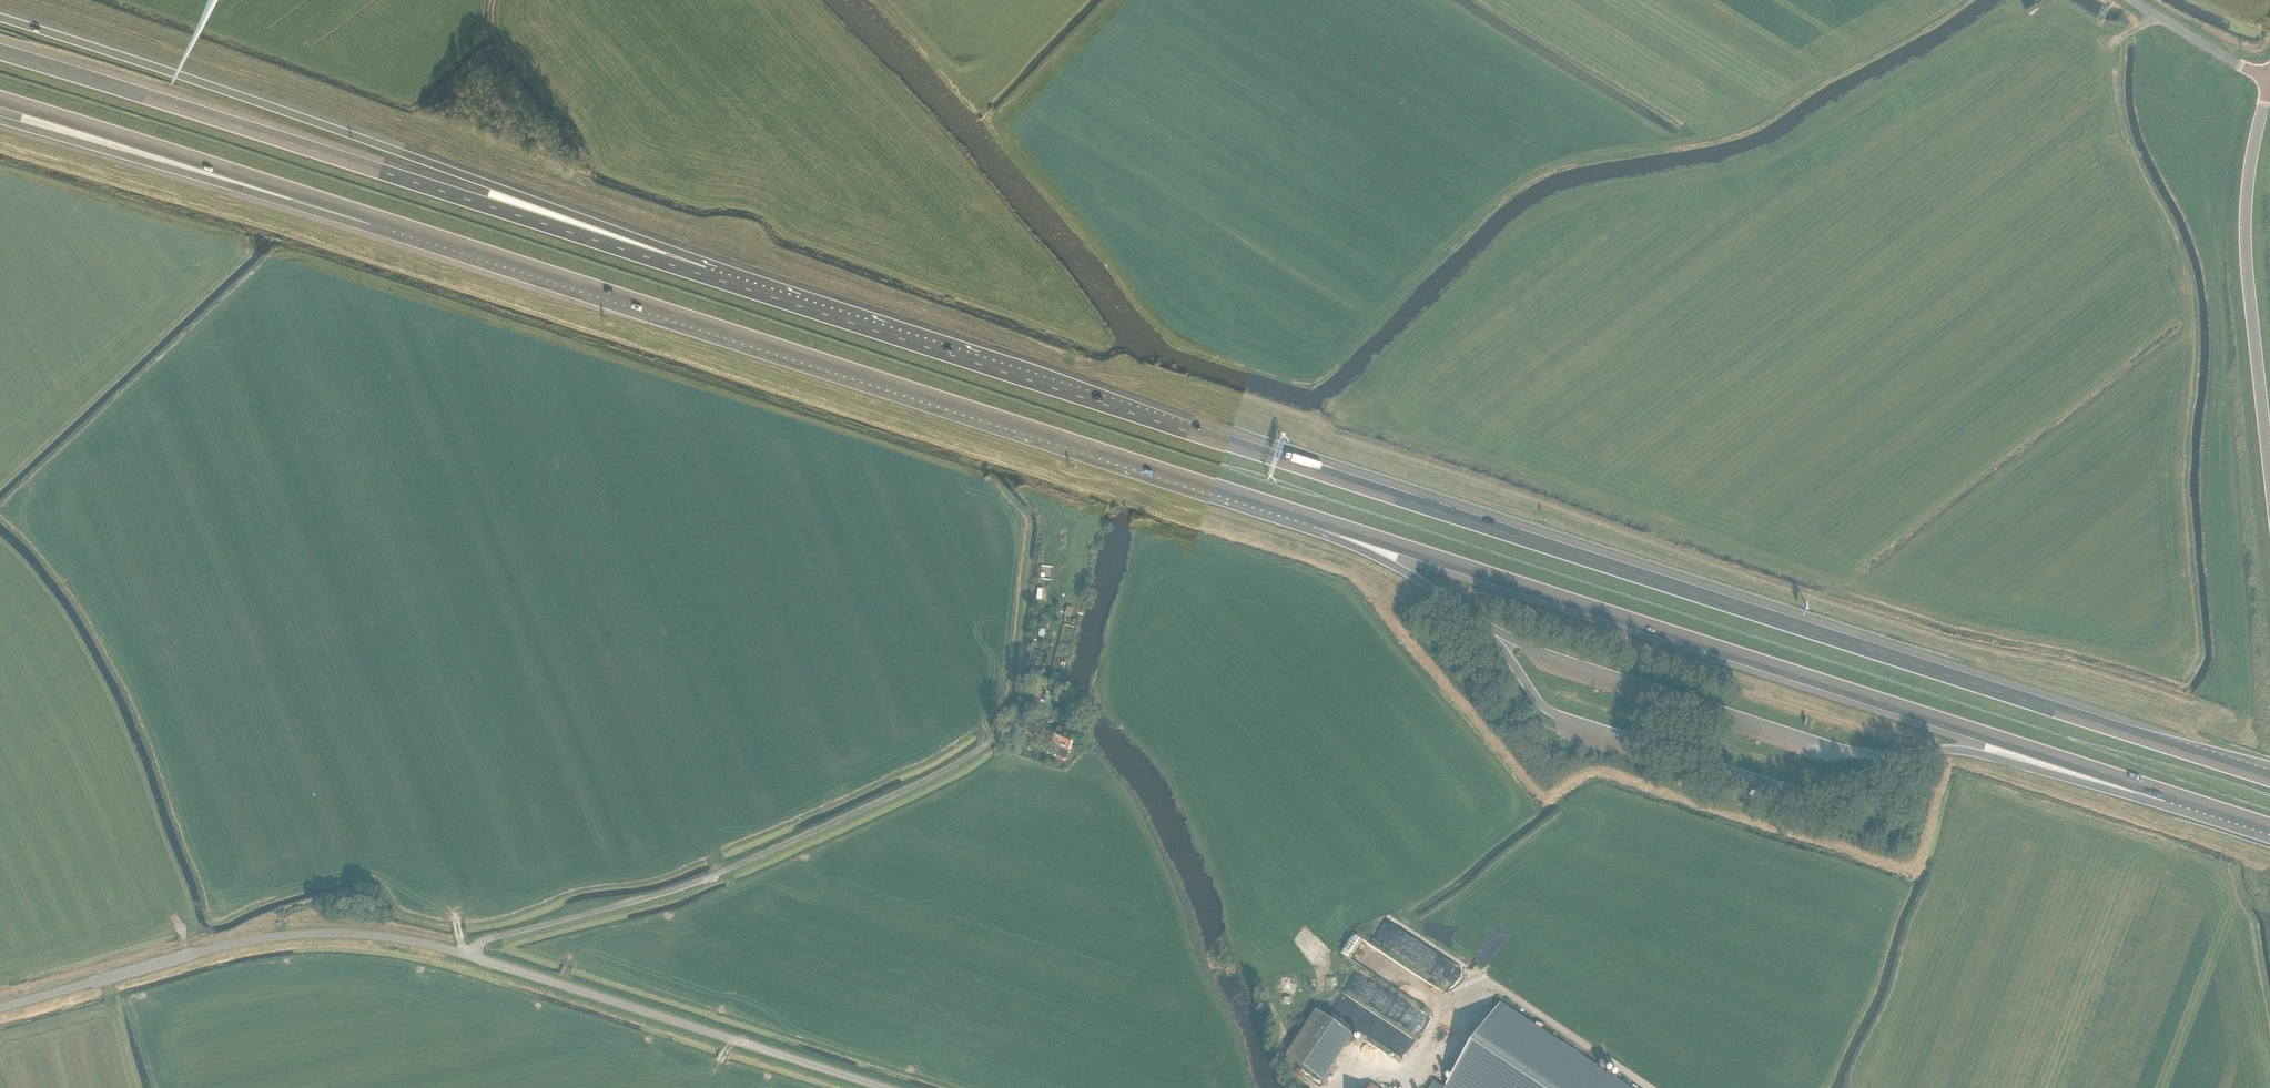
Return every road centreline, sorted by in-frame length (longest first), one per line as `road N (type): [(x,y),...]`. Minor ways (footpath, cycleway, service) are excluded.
road 1 (motorway): [(2269,779),(703,275)]
road 2 (motorway): [(374,215),(1316,519)]
road 3 (motorway): [(1316,519),(2167,794)]
road 4 (motorway): [(703,275),(494,184),(0,15)]
road 5 (motorway): [(703,275),(0,49)]
road 6 (unclassified): [(465,956),(487,941),(681,892),(879,809),(984,747)]
road 7 (unclassified): [(0,1008),(282,936),(375,936),(465,956)]
road 8 (unclassified): [(465,956),(884,1087)]
road 9 (tertiary): [(2269,485),(2245,230),(2269,83)]
road 10 (motorway): [(0,97),(374,215)]
road 11 (motorway): [(0,119),(374,215)]
road 12 (motorway): [(1907,755),(1953,750),(2167,794)]
road 13 (motorway): [(1316,519),(1480,624)]
road 14 (unclassified): [(2269,79),(2130,0)]

